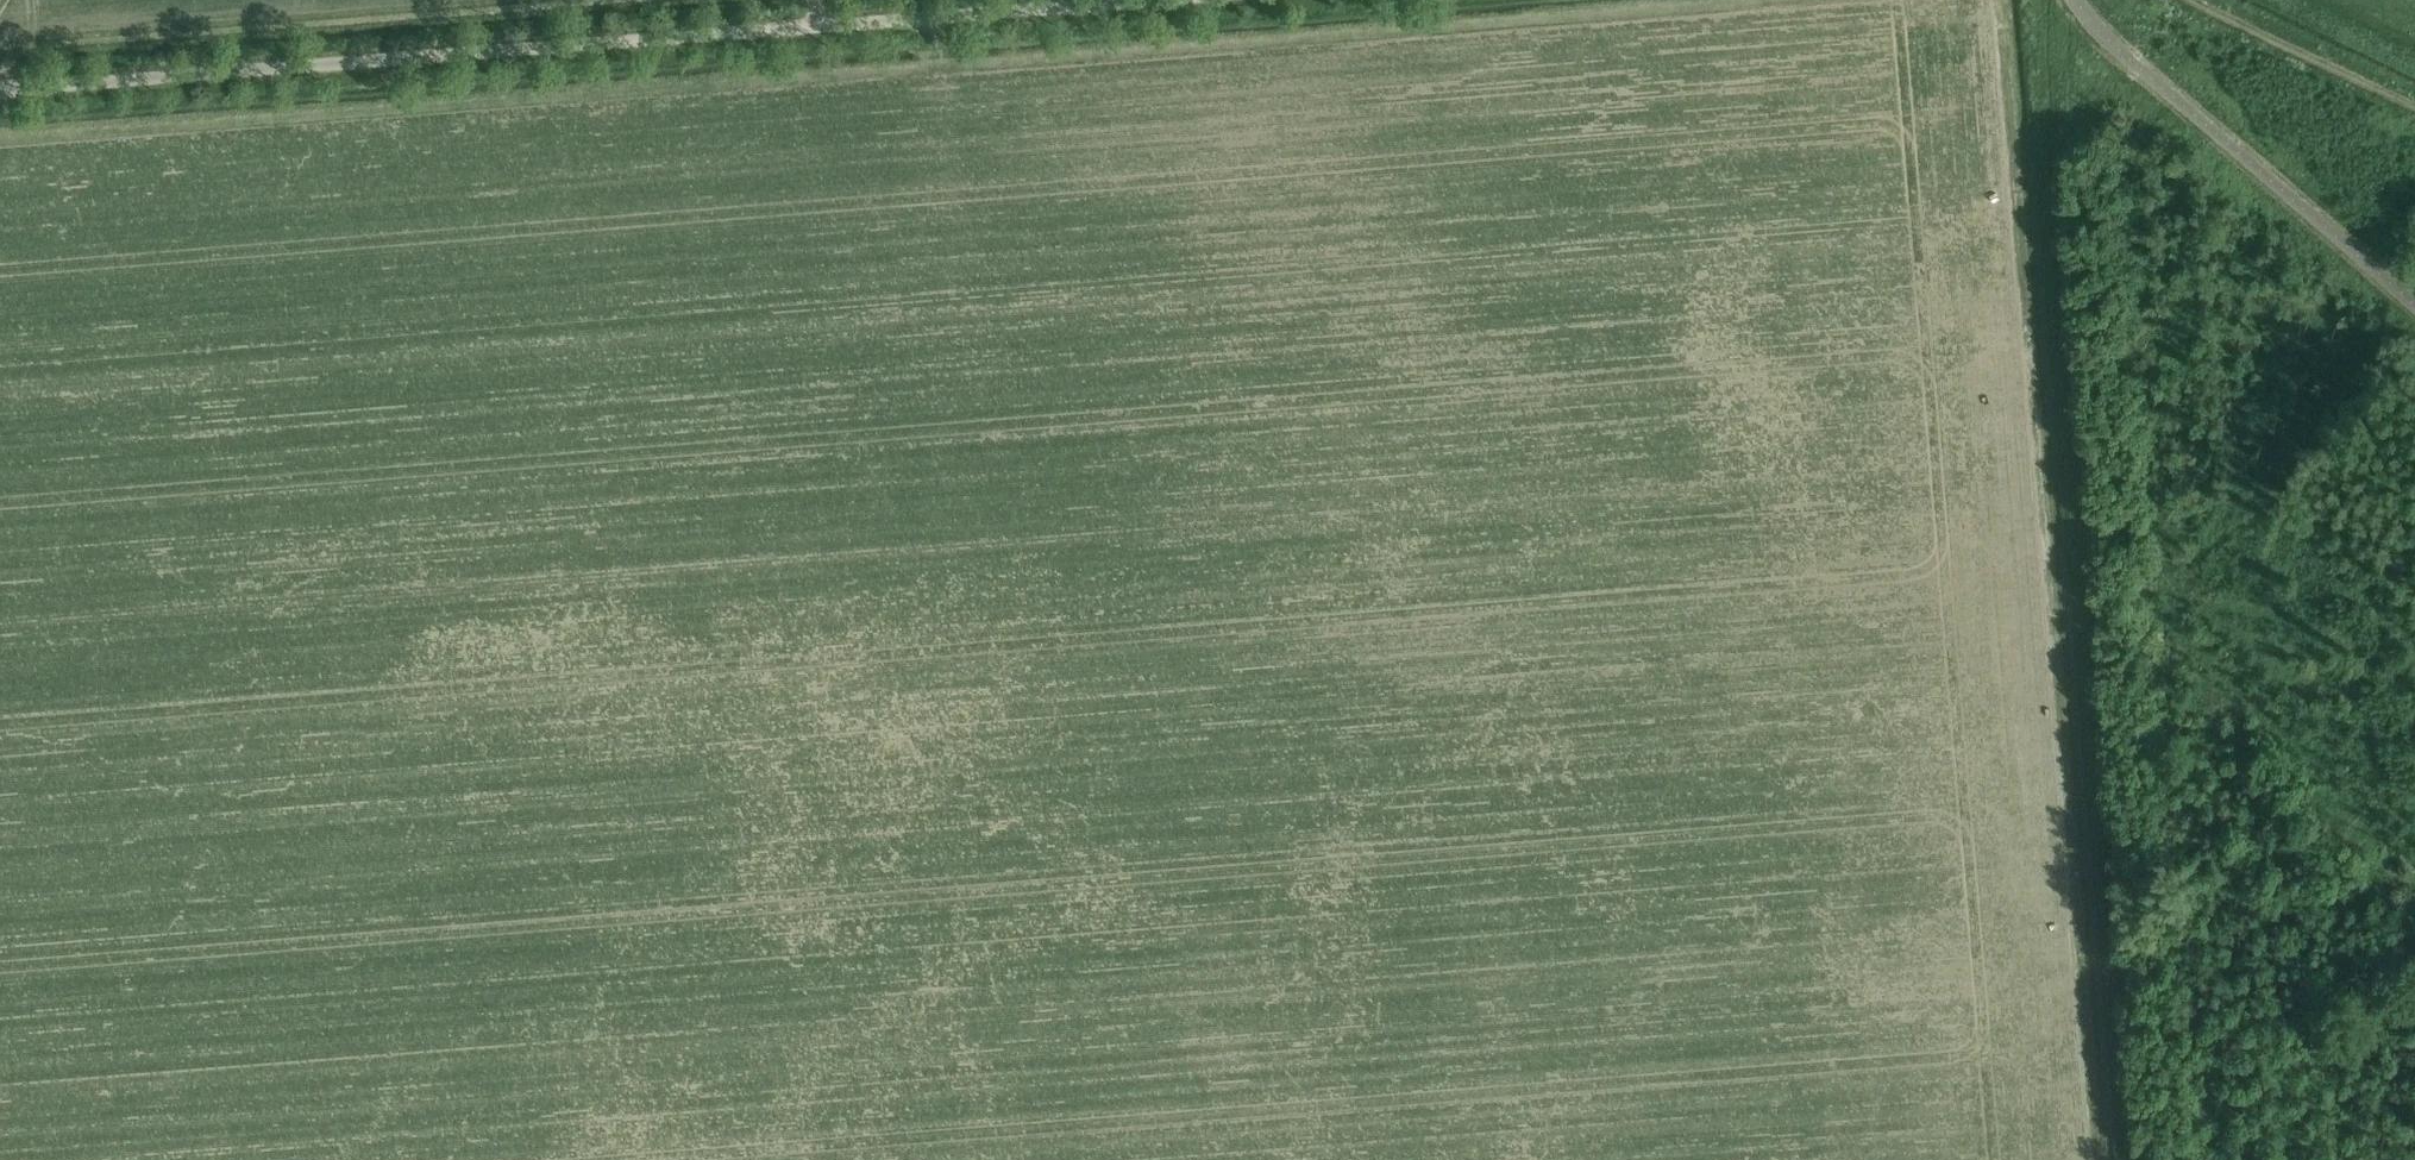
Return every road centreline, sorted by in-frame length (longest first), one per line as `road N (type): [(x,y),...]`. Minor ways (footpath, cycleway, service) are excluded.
road 1 (unclassified): [(0,92),(1151,0)]
road 2 (track): [(2185,0),(2414,107)]

